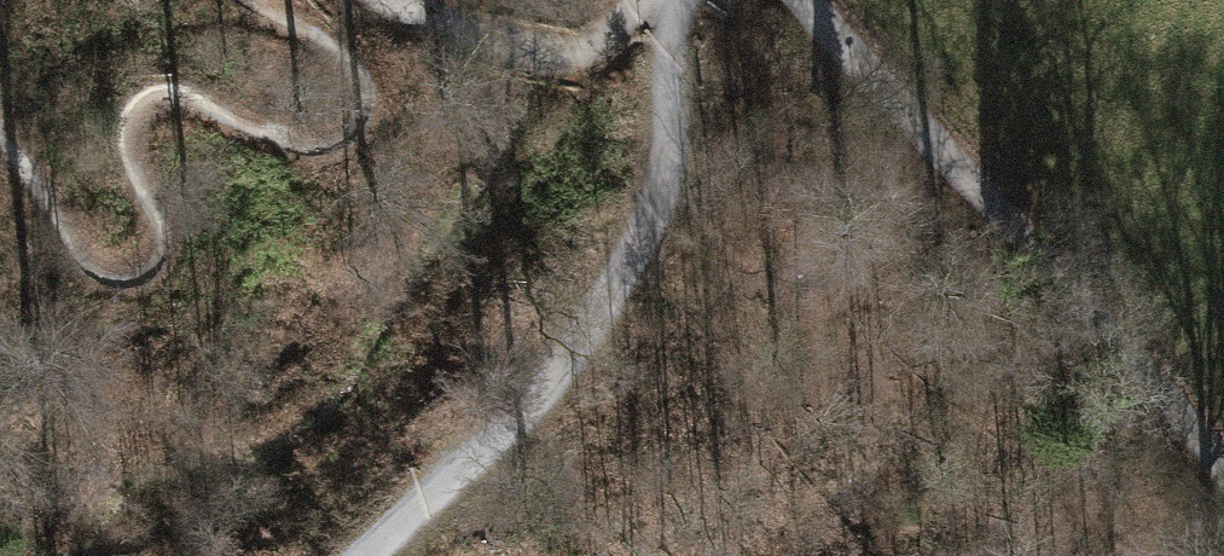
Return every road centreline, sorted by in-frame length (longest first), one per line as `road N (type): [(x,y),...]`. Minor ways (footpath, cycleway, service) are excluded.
road 1 (track): [(684,0),(663,148),(606,290),(543,390),(504,430),(430,498),(342,555)]
road 2 (track): [(1223,471),(975,185),(798,0)]
road 3 (track): [(395,0),(461,31),(586,54),(648,0)]

